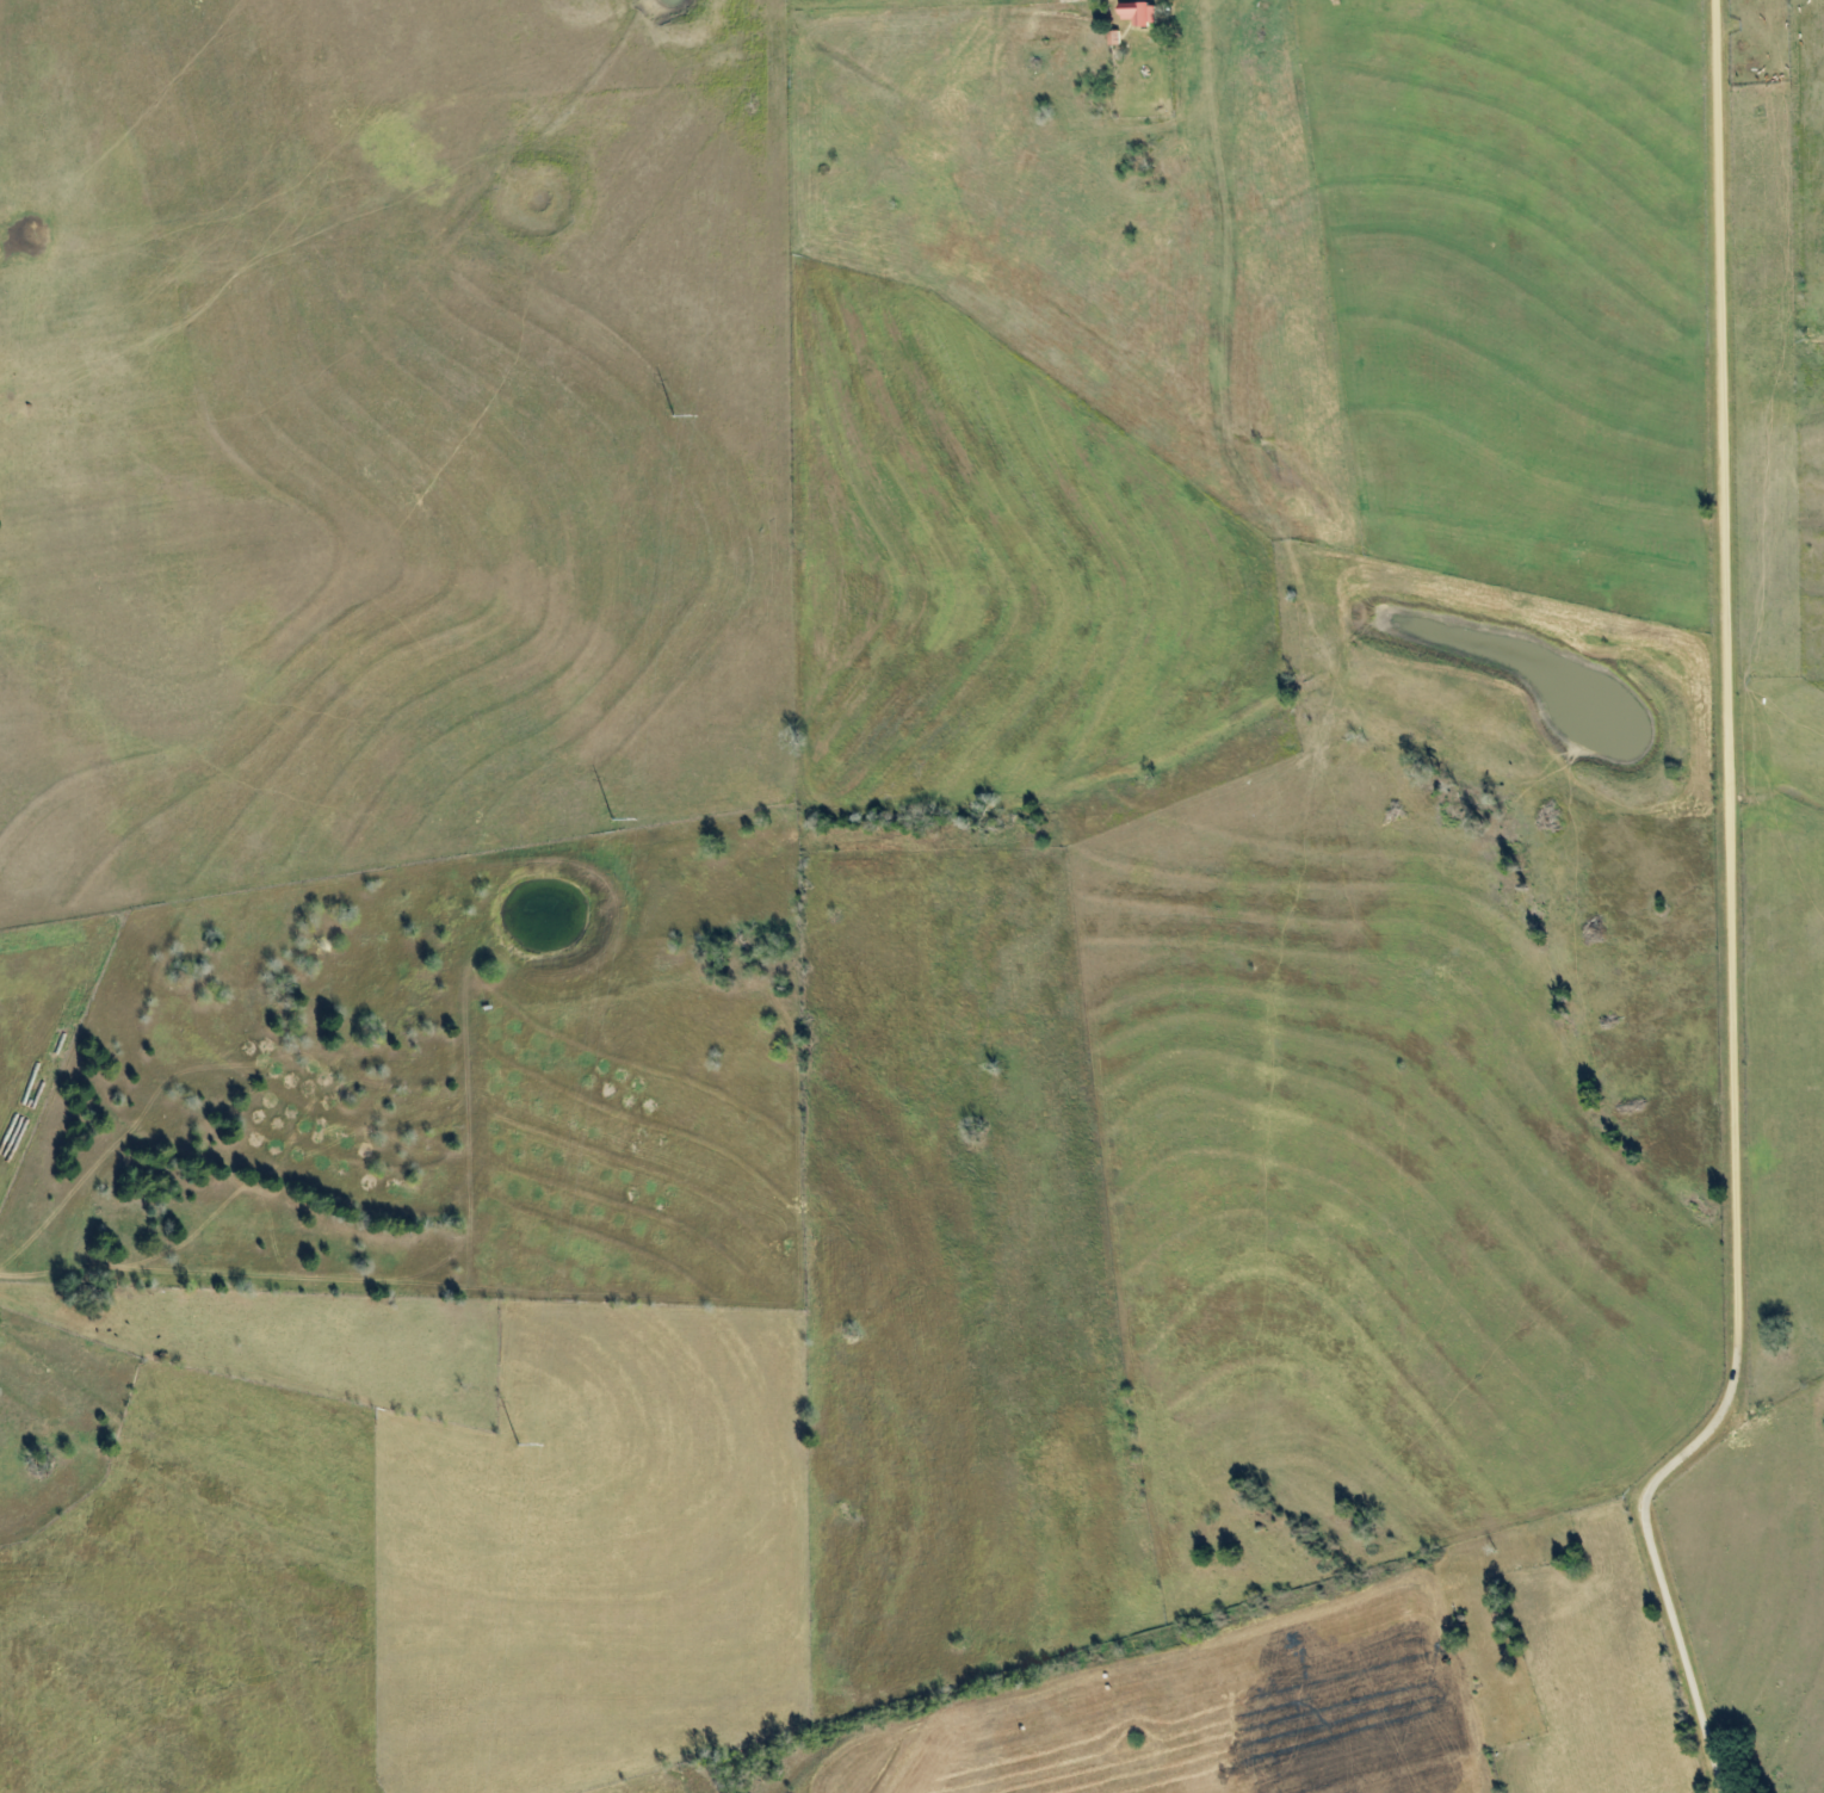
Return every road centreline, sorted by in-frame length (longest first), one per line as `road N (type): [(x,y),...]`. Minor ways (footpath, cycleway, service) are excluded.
road 1 (residential): [(1725,1792),(1652,1508),(1664,1474),(1730,1404),(1744,1323),(1721,0)]

